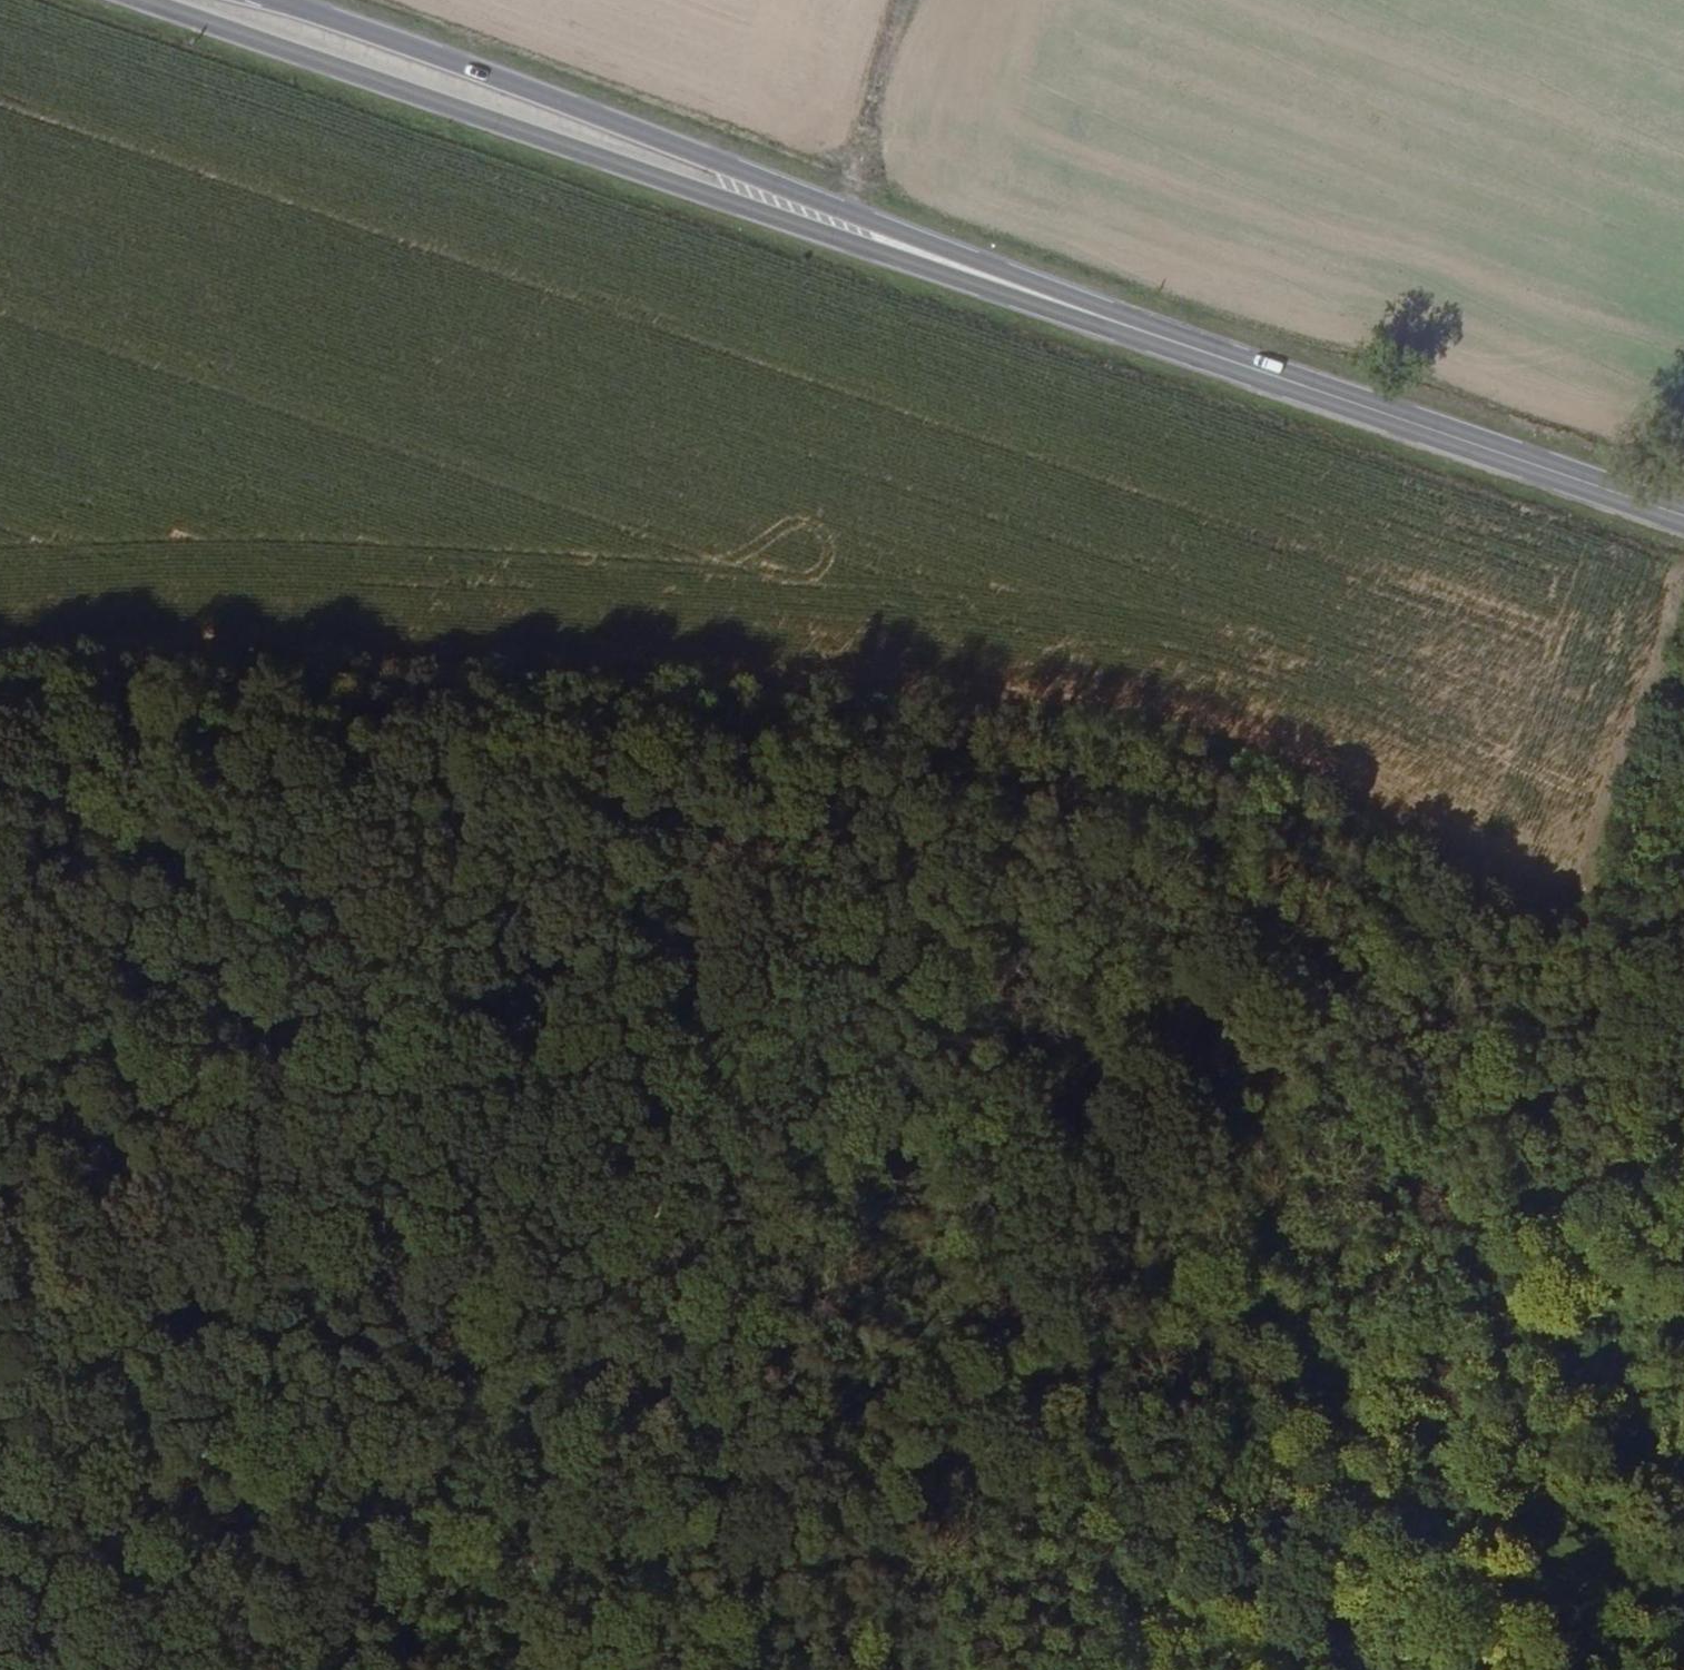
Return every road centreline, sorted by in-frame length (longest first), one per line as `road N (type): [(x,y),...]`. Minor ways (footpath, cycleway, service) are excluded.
road 1 (track): [(631,1669),(651,1223),(842,706),(0,696)]
road 2 (primary): [(1683,512),(211,0)]
road 3 (track): [(847,221),(907,0)]

